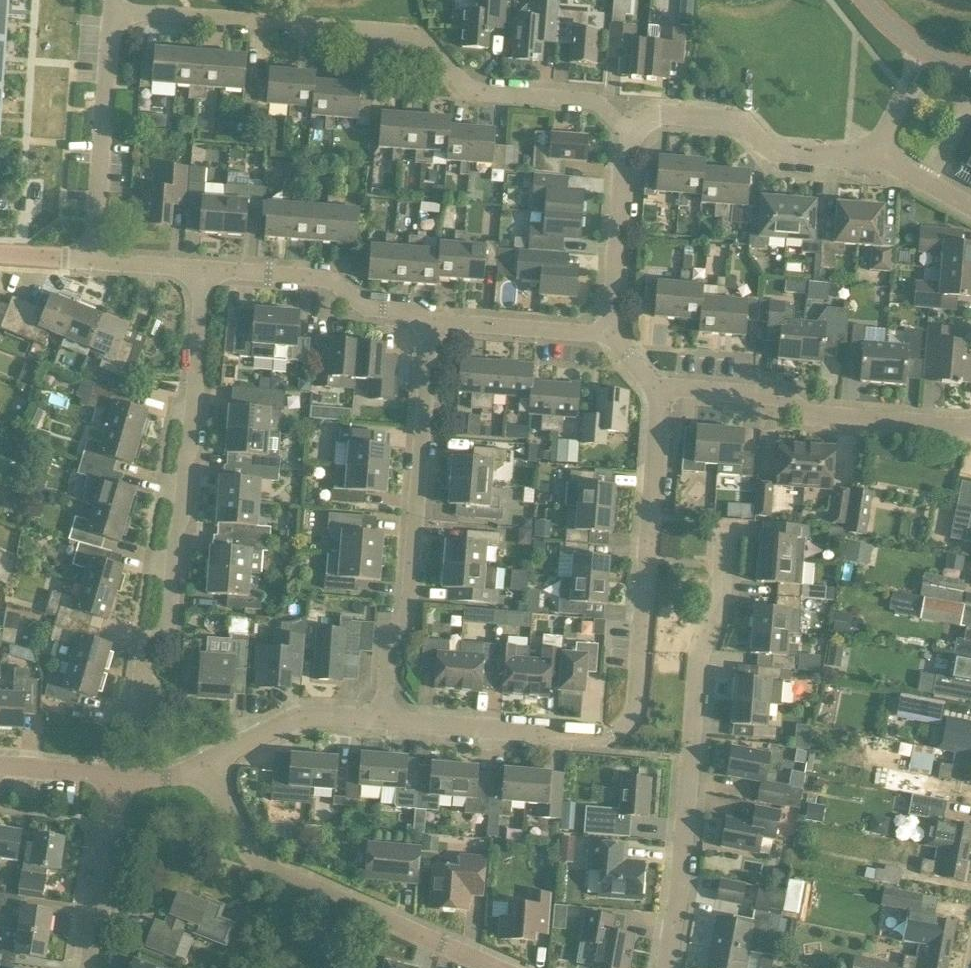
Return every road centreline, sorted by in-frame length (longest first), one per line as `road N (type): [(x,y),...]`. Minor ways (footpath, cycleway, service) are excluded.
road 1 (residential): [(396,721),(619,735),(642,703),(666,392)]
road 2 (residential): [(630,134),(590,101),(472,91),(415,35),(117,14)]
road 3 (residential): [(142,742),(206,271)]
road 4 (residential): [(665,967),(694,642),(719,615),(729,553)]
road 5 (residential): [(396,721),(430,323)]
road 6 (residential): [(475,967),(259,869),(209,790)]
road 7 (residential): [(970,428),(854,418),(793,401),(666,392)]
road 8 (residential): [(630,134),(661,116),(742,122),(776,153),(875,158)]
road 9 (residential): [(96,262),(117,14)]
road 10 (residential): [(430,323),(418,314),(368,308),(331,279),(206,271)]
road 11 (residential): [(209,790),(282,727),(396,721)]
road 12 (residential): [(614,336),(630,134)]
road 13 (residential): [(85,967),(107,780)]
road 14 (residential): [(614,336),(430,323)]

